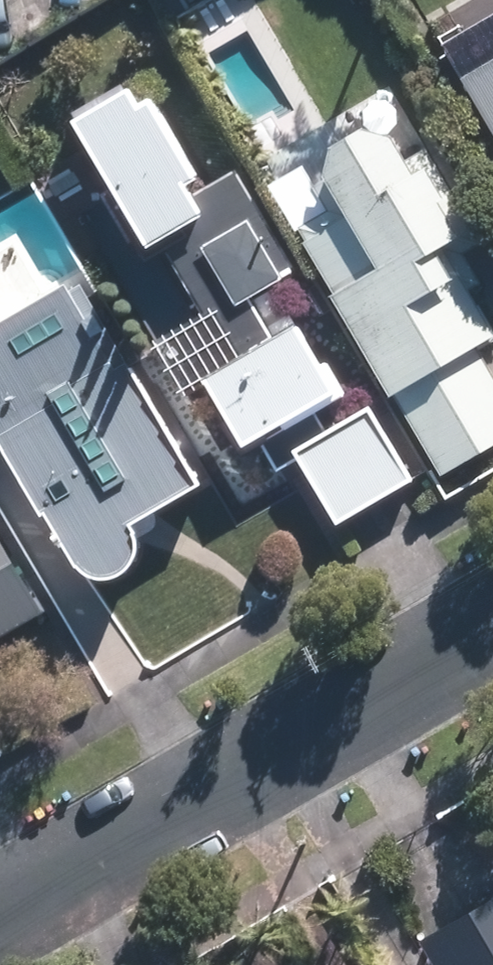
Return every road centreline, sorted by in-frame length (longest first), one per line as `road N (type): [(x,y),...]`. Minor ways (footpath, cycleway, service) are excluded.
road 1 (residential): [(0,912),(492,625)]

